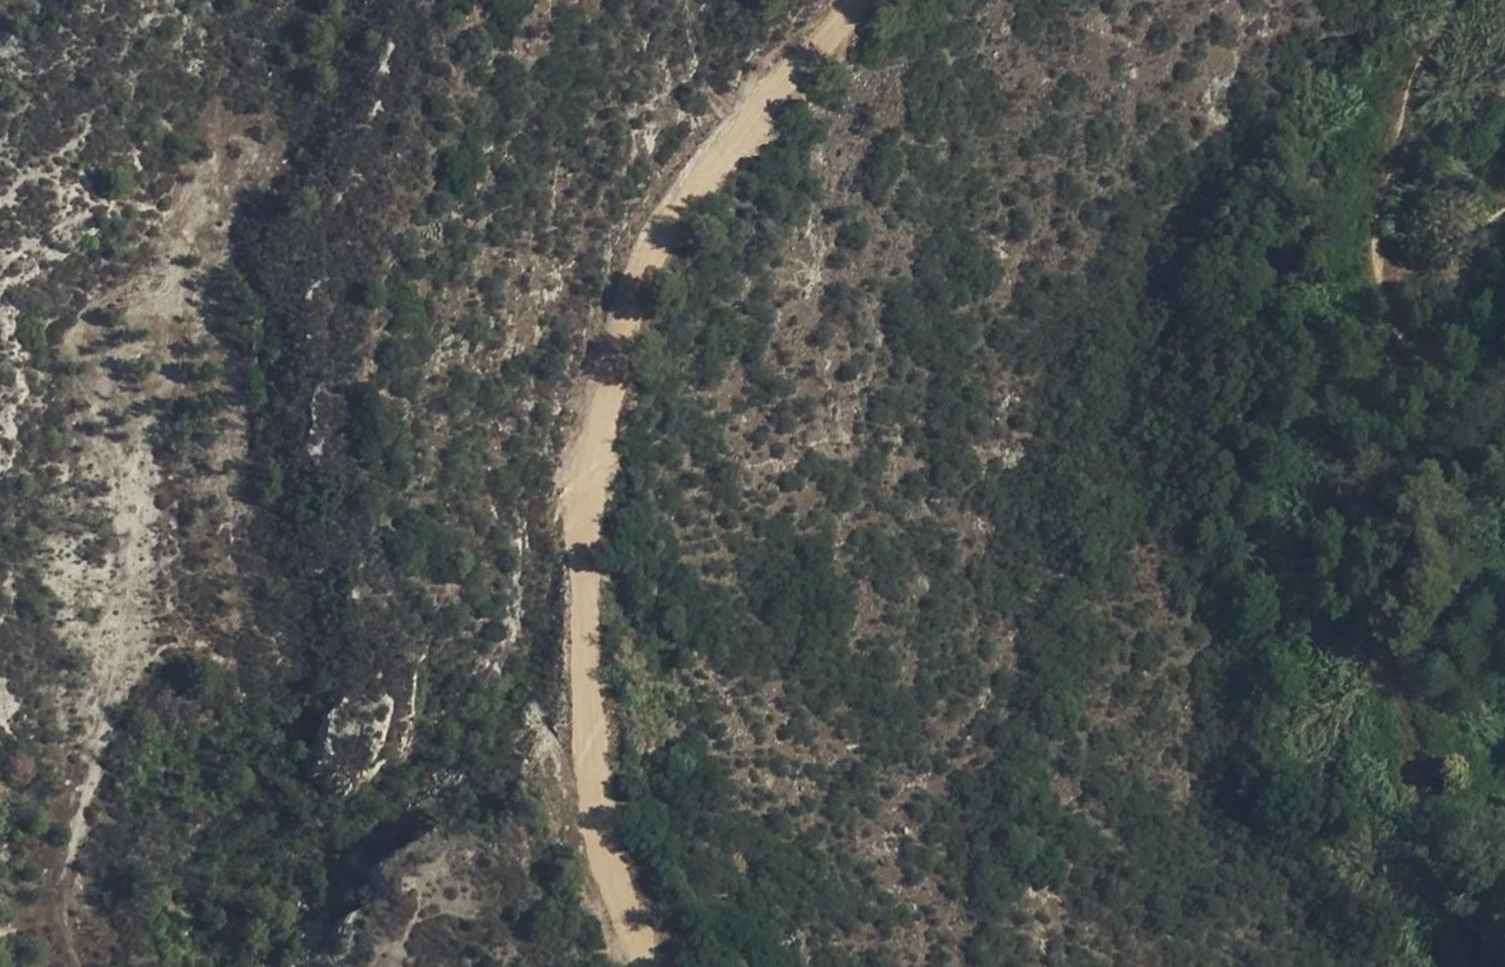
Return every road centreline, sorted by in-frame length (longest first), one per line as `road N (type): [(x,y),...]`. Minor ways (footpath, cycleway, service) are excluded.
road 1 (track): [(872,0),(737,143),(670,239),(619,353),(585,541),(583,681),(613,867),(653,966)]
road 2 (track): [(1504,233),(1481,239),(1459,326),(1427,322),(1394,337),(1382,296),(1403,129),(1461,13),(1478,0)]

